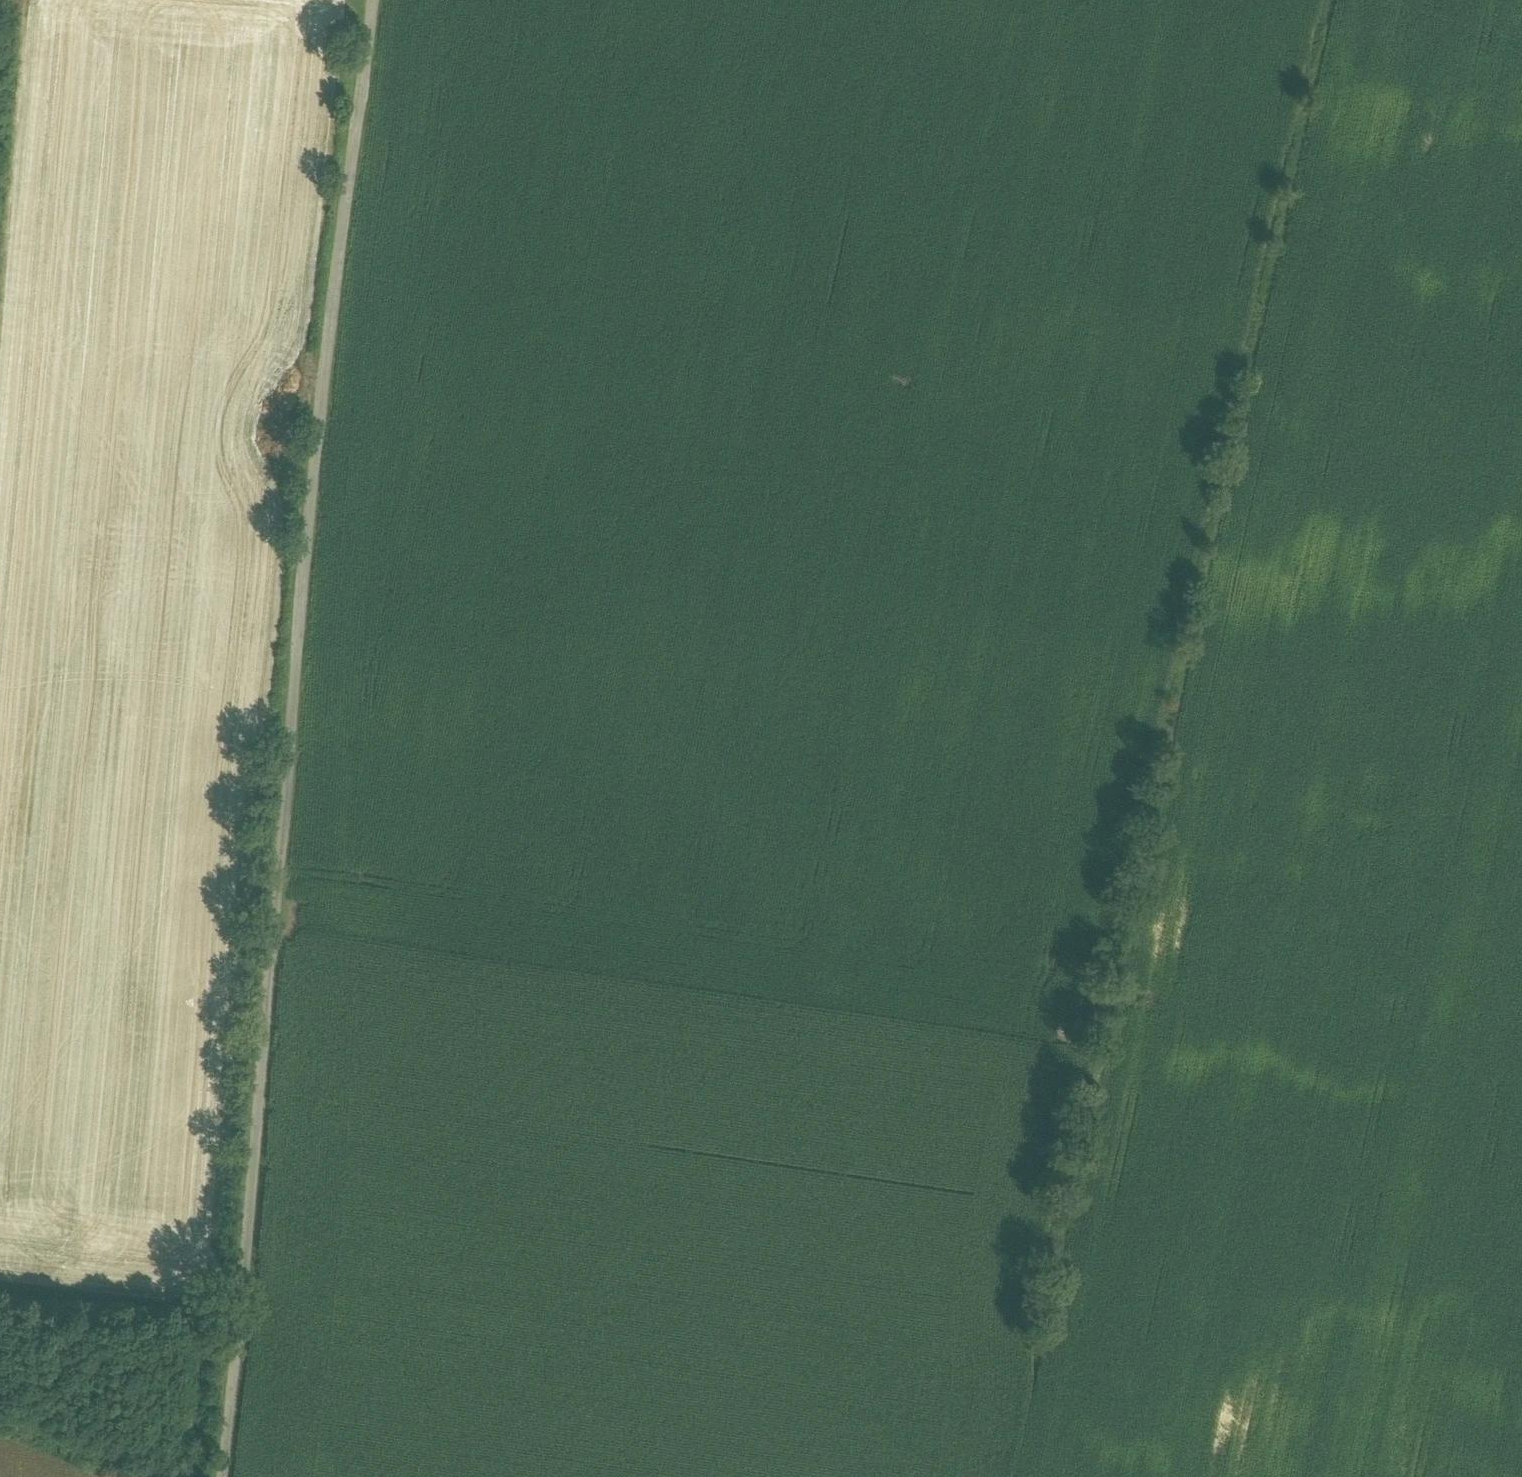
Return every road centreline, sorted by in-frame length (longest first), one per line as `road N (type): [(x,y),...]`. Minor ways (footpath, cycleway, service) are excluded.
road 1 (track): [(212,1476),(366,0)]

